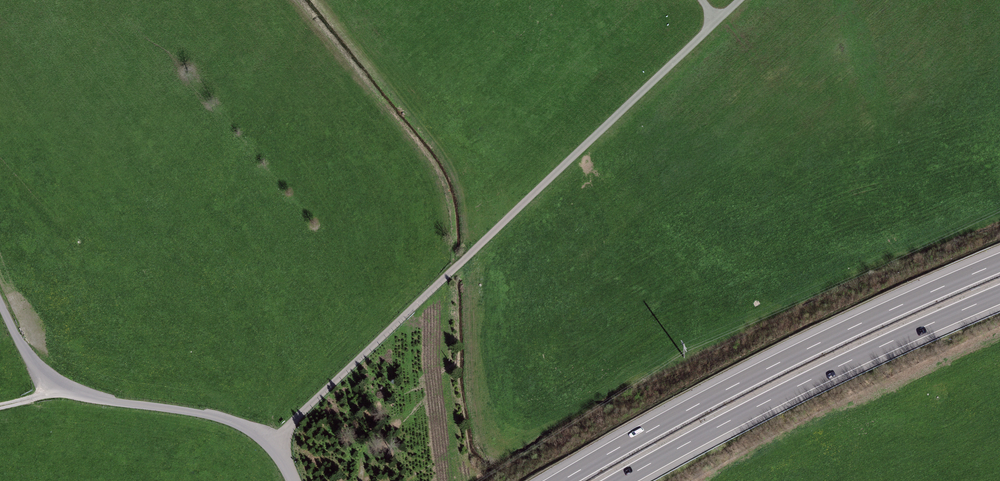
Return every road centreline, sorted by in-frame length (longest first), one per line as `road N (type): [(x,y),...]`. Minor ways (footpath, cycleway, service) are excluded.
road 1 (track): [(276,436),(739,0)]
road 2 (motorway): [(999,262),(784,360),(560,480)]
road 3 (motorway): [(621,480),(814,379),(999,295)]
road 4 (unclassified): [(0,302),(59,394),(179,410),(276,436)]

